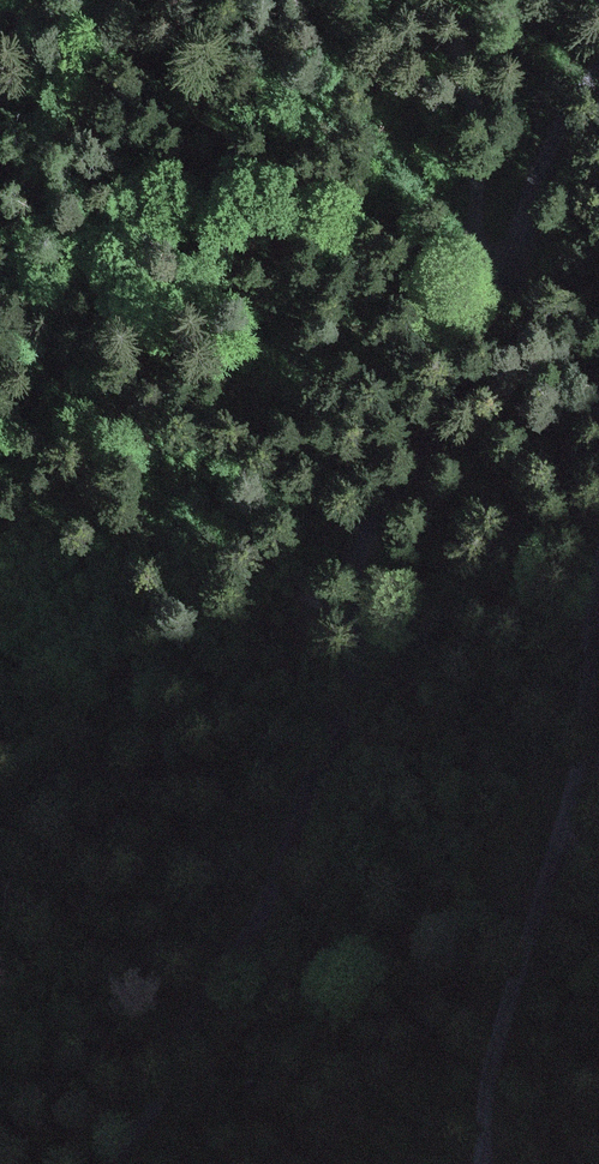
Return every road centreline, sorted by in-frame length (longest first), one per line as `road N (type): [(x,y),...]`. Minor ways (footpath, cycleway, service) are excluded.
road 1 (track): [(114,1163),(185,1021),(258,919),(354,596),(475,296),(598,77)]
road 2 (track): [(482,1163),(481,1111),(495,1033),(569,784),(598,561)]
road 3 (track): [(416,0),(450,115),(472,227),(475,296)]

